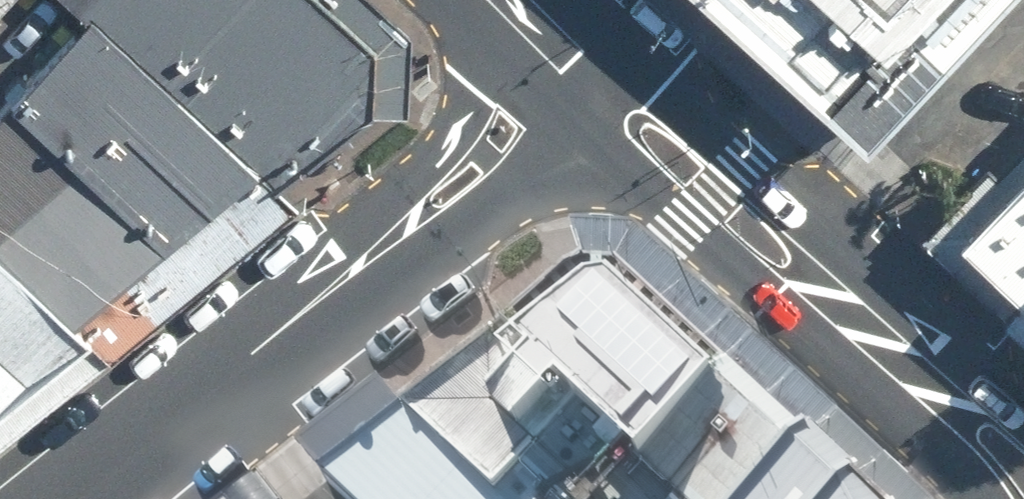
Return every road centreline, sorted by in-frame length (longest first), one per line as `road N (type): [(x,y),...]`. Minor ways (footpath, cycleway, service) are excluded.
road 1 (primary): [(978,498),(949,461),(584,124)]
road 2 (primary): [(647,60),(743,156),(856,246),(1023,418)]
road 3 (tertiary): [(337,293),(85,498)]
road 4 (tertiary): [(337,293),(529,49)]
road 5 (tertiary): [(584,124),(435,239),(337,293)]

